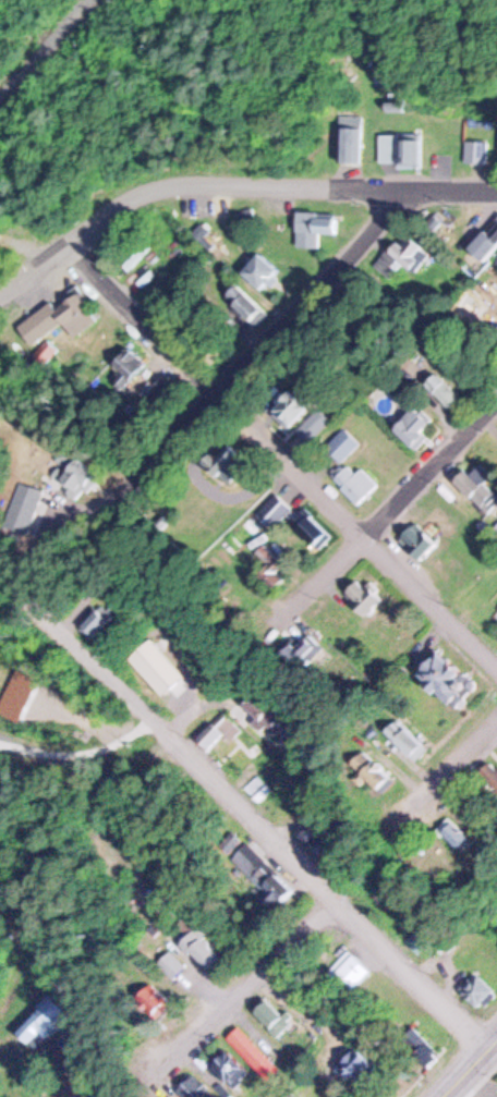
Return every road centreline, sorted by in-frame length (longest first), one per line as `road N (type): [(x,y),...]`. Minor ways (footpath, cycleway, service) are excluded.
road 1 (residential): [(494,1043),(336,897),(0,552)]
road 2 (residential): [(496,658),(71,247)]
road 3 (residential): [(422,182),(174,183),(141,197),(0,297)]
road 4 (residential): [(132,436),(210,381),(422,182)]
road 5 (residential): [(496,404),(283,613)]
road 6 (residential): [(145,1096),(336,897)]
road 7 (residential): [(336,897),(496,721)]
road 8 (track): [(106,0),(0,121)]

